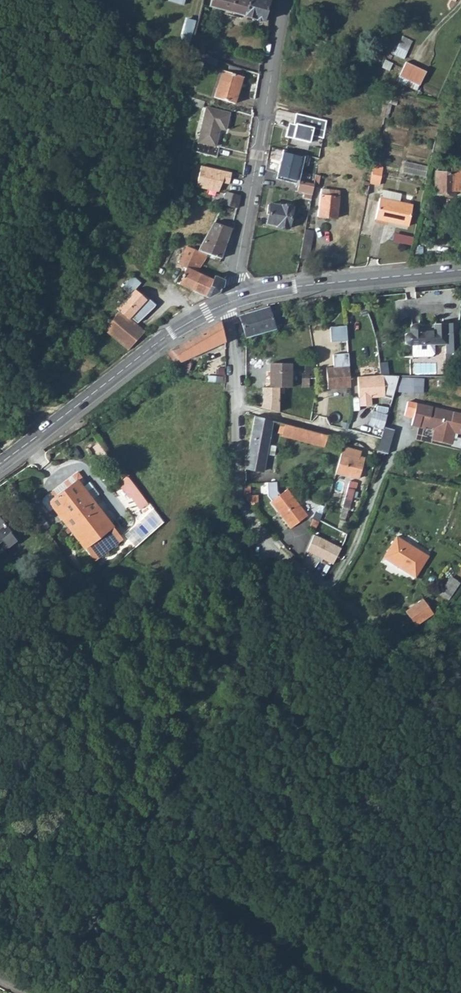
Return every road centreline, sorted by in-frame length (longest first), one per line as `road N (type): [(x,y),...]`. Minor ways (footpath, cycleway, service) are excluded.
road 1 (residential): [(282,0),(231,302)]
road 2 (secondary): [(231,302),(159,344),(0,465)]
road 3 (residential): [(373,621),(265,546),(239,505),(237,404)]
road 4 (secondary): [(460,271),(296,287),(231,302)]
road 5 (unclassified): [(237,404),(355,437)]

